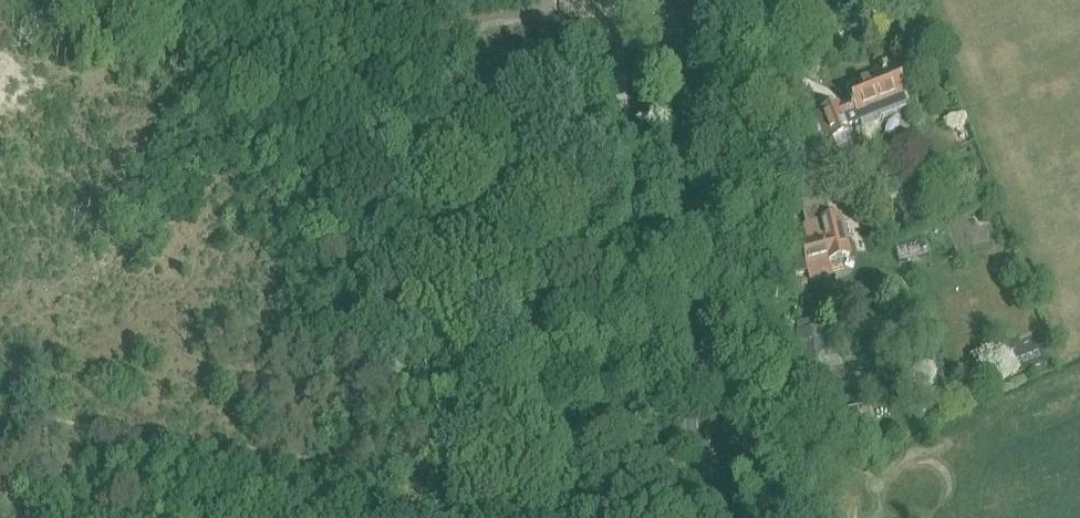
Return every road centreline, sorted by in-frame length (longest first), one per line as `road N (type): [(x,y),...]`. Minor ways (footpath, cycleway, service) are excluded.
road 1 (secondary): [(718,517),(677,0)]

